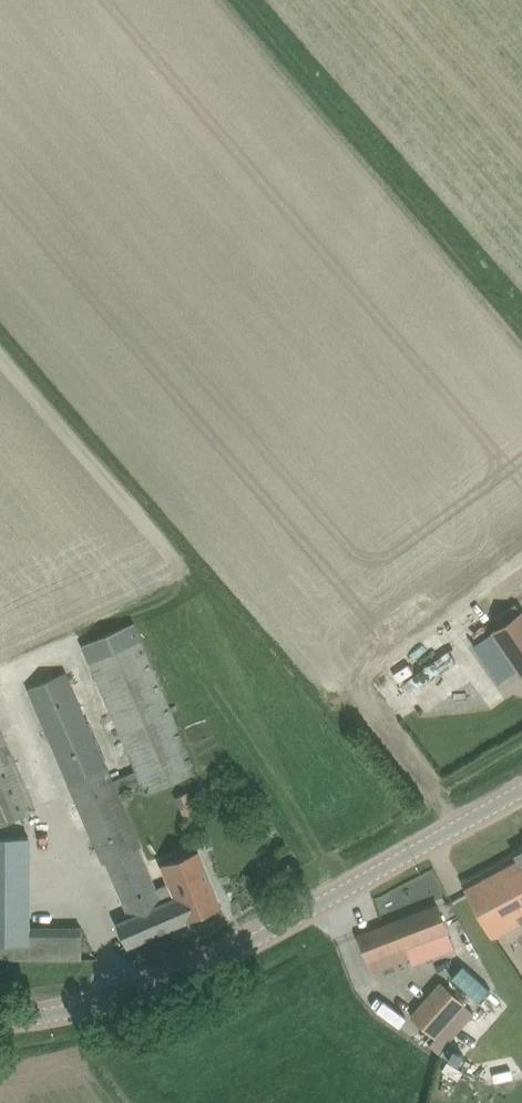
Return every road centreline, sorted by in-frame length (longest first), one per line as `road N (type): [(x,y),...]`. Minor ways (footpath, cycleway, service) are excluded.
road 1 (tertiary): [(0,1019),(139,989),(231,948),(521,789)]

